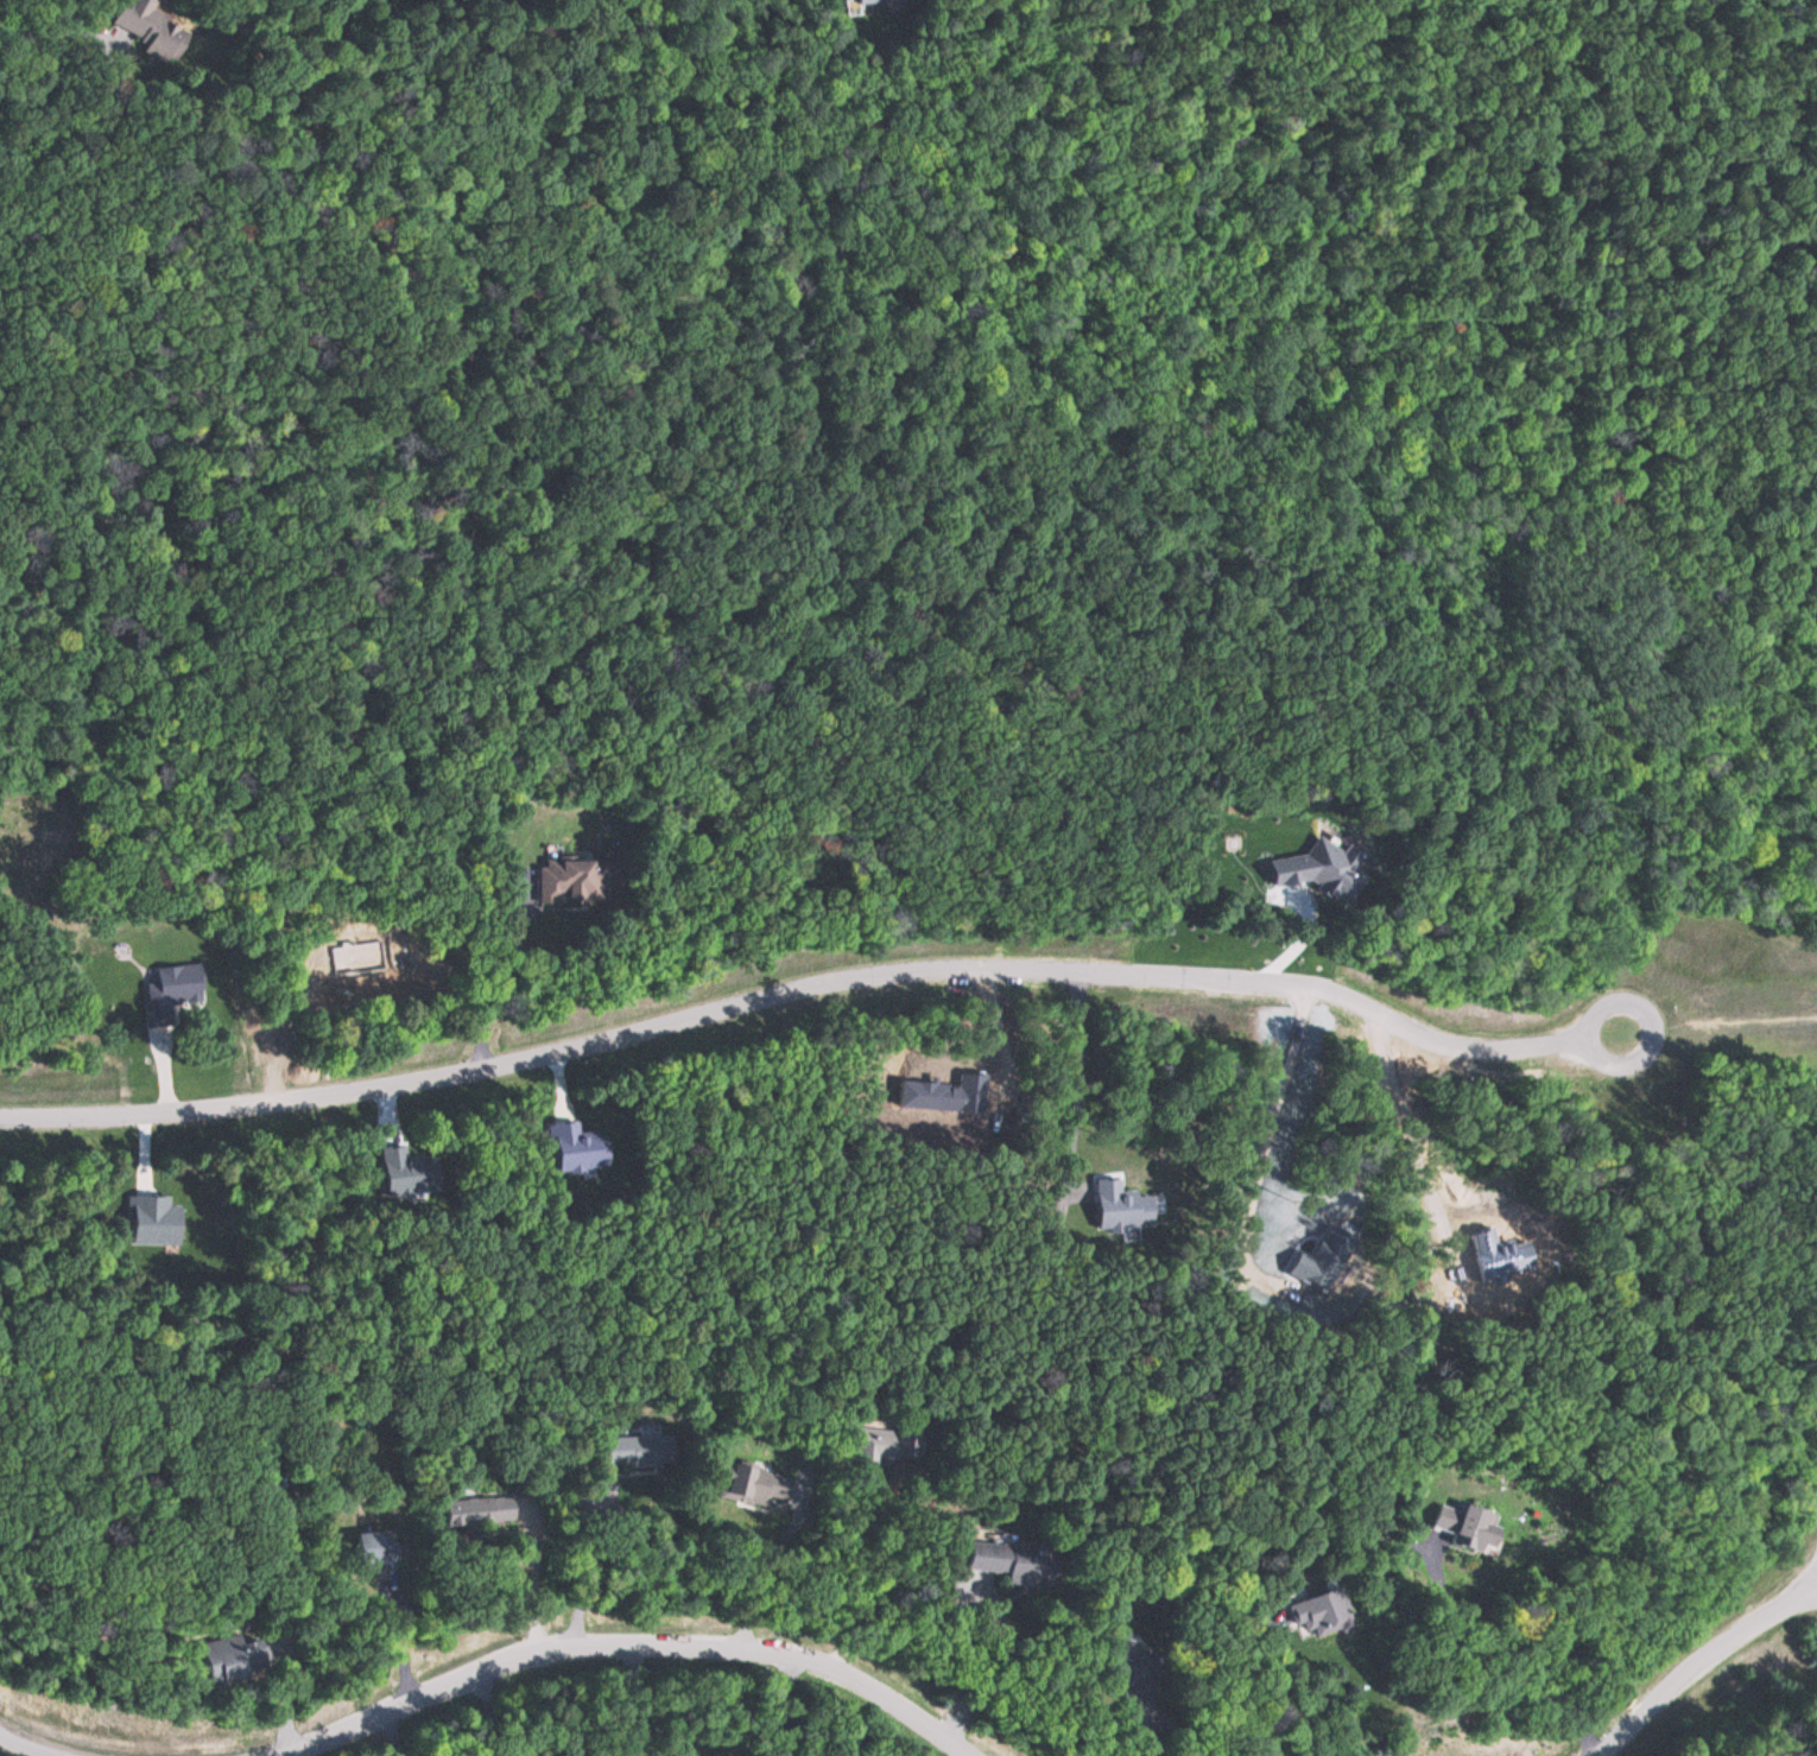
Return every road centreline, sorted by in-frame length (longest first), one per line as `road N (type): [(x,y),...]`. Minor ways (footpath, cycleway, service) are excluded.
road 1 (residential): [(0,1108),(357,1090),(686,1021),(859,974),(1004,966),(1306,985),(1451,1044),(1583,1037)]
road 2 (residential): [(286,1755),(482,1671),(571,1647),(638,1642),(714,1644),(829,1666),(975,1755)]
road 3 (residential): [(1600,1755),(1677,1678),(1816,1580)]
road 4 (residential): [(1583,1037),(1604,1058),(1620,1060),(1638,1058),(1652,1034),(1642,1010),(1619,1000),(1595,1012),(1583,1037)]

